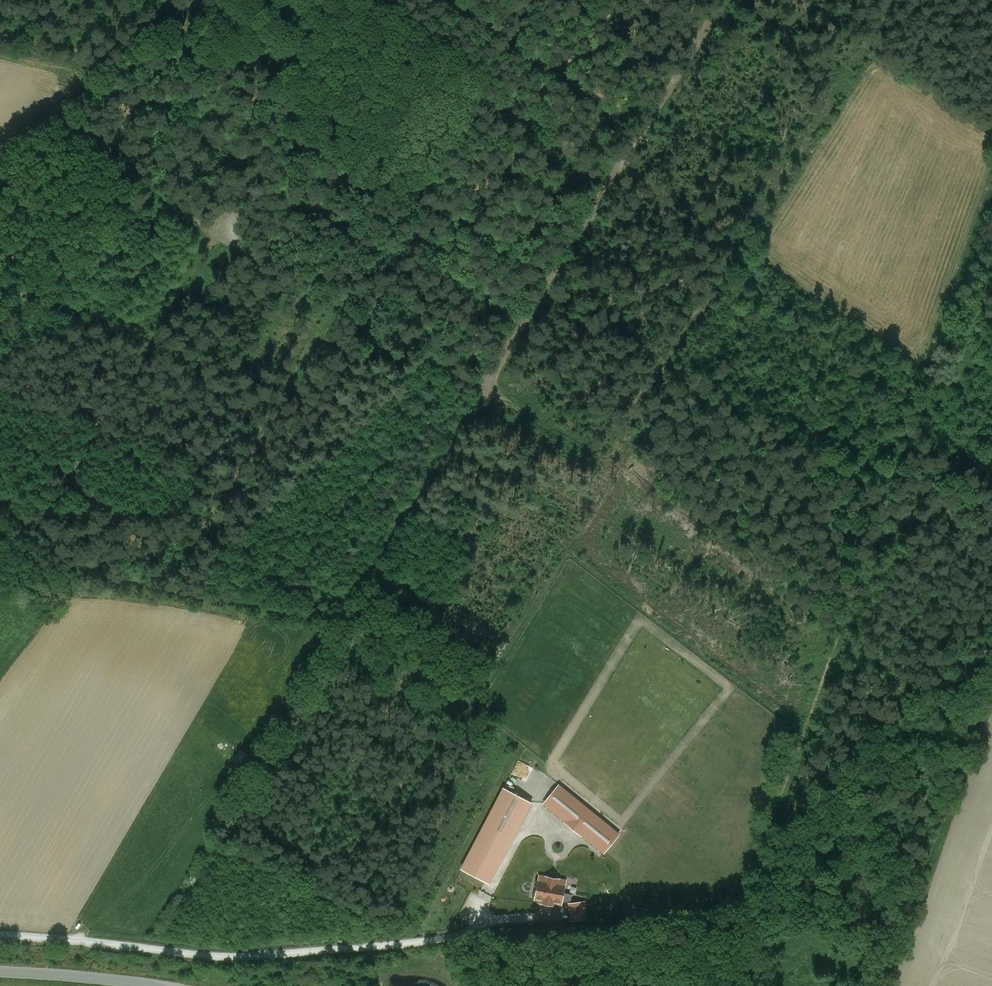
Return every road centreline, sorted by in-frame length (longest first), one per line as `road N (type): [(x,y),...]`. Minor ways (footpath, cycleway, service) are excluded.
road 1 (track): [(991,210),(736,907),(726,915),(447,935)]
road 2 (unclassified): [(447,935),(217,953),(0,934)]
road 3 (unclassified): [(0,971),(157,985)]

